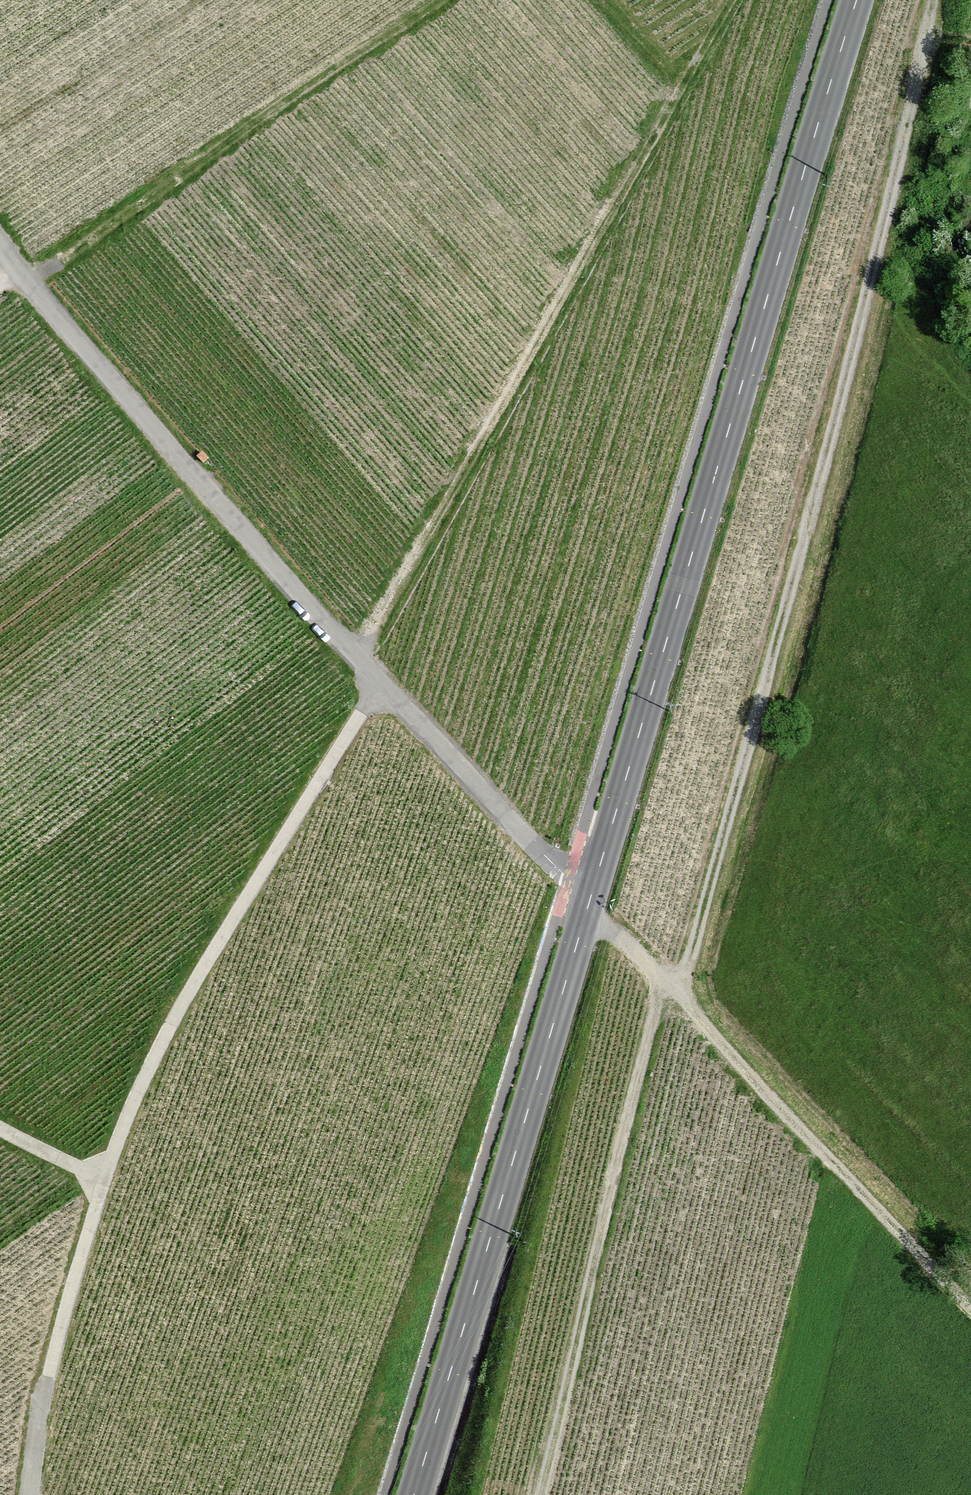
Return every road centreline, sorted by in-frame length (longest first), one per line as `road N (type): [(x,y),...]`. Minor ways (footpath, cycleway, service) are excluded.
road 1 (track): [(931,0),(866,286),(679,999)]
road 2 (tertiary): [(591,895),(856,0)]
road 3 (track): [(28,1494),(42,1394),(140,1086),(202,969),(380,681)]
road 4 (unclassified): [(0,243),(380,681),(591,895)]
road 5 (track): [(360,659),(731,0)]
road 6 (tertiary): [(413,1494),(591,895)]
road 7 (track): [(970,1303),(630,945),(585,913)]
road 8 (track): [(662,982),(541,1494)]
road 9 (track): [(440,0),(27,280)]

